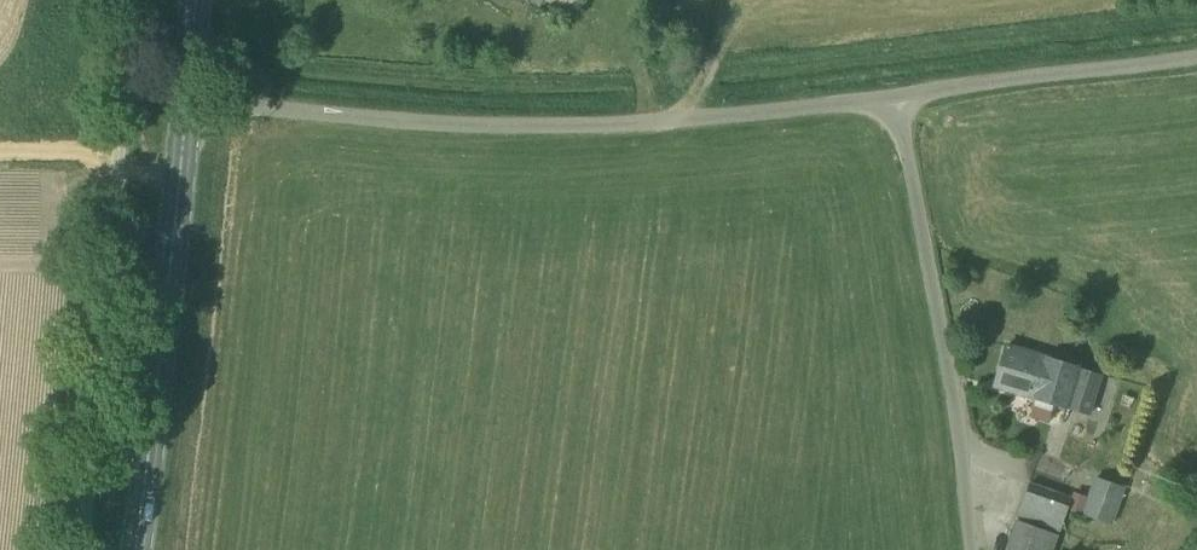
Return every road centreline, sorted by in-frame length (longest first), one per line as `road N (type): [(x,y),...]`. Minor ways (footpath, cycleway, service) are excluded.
road 1 (unclassified): [(897,100),(489,131),(187,100)]
road 2 (unclassified): [(972,549),(962,447),(897,100)]
road 3 (primary): [(135,549),(187,100)]
road 4 (unclassified): [(897,100),(1196,56)]

